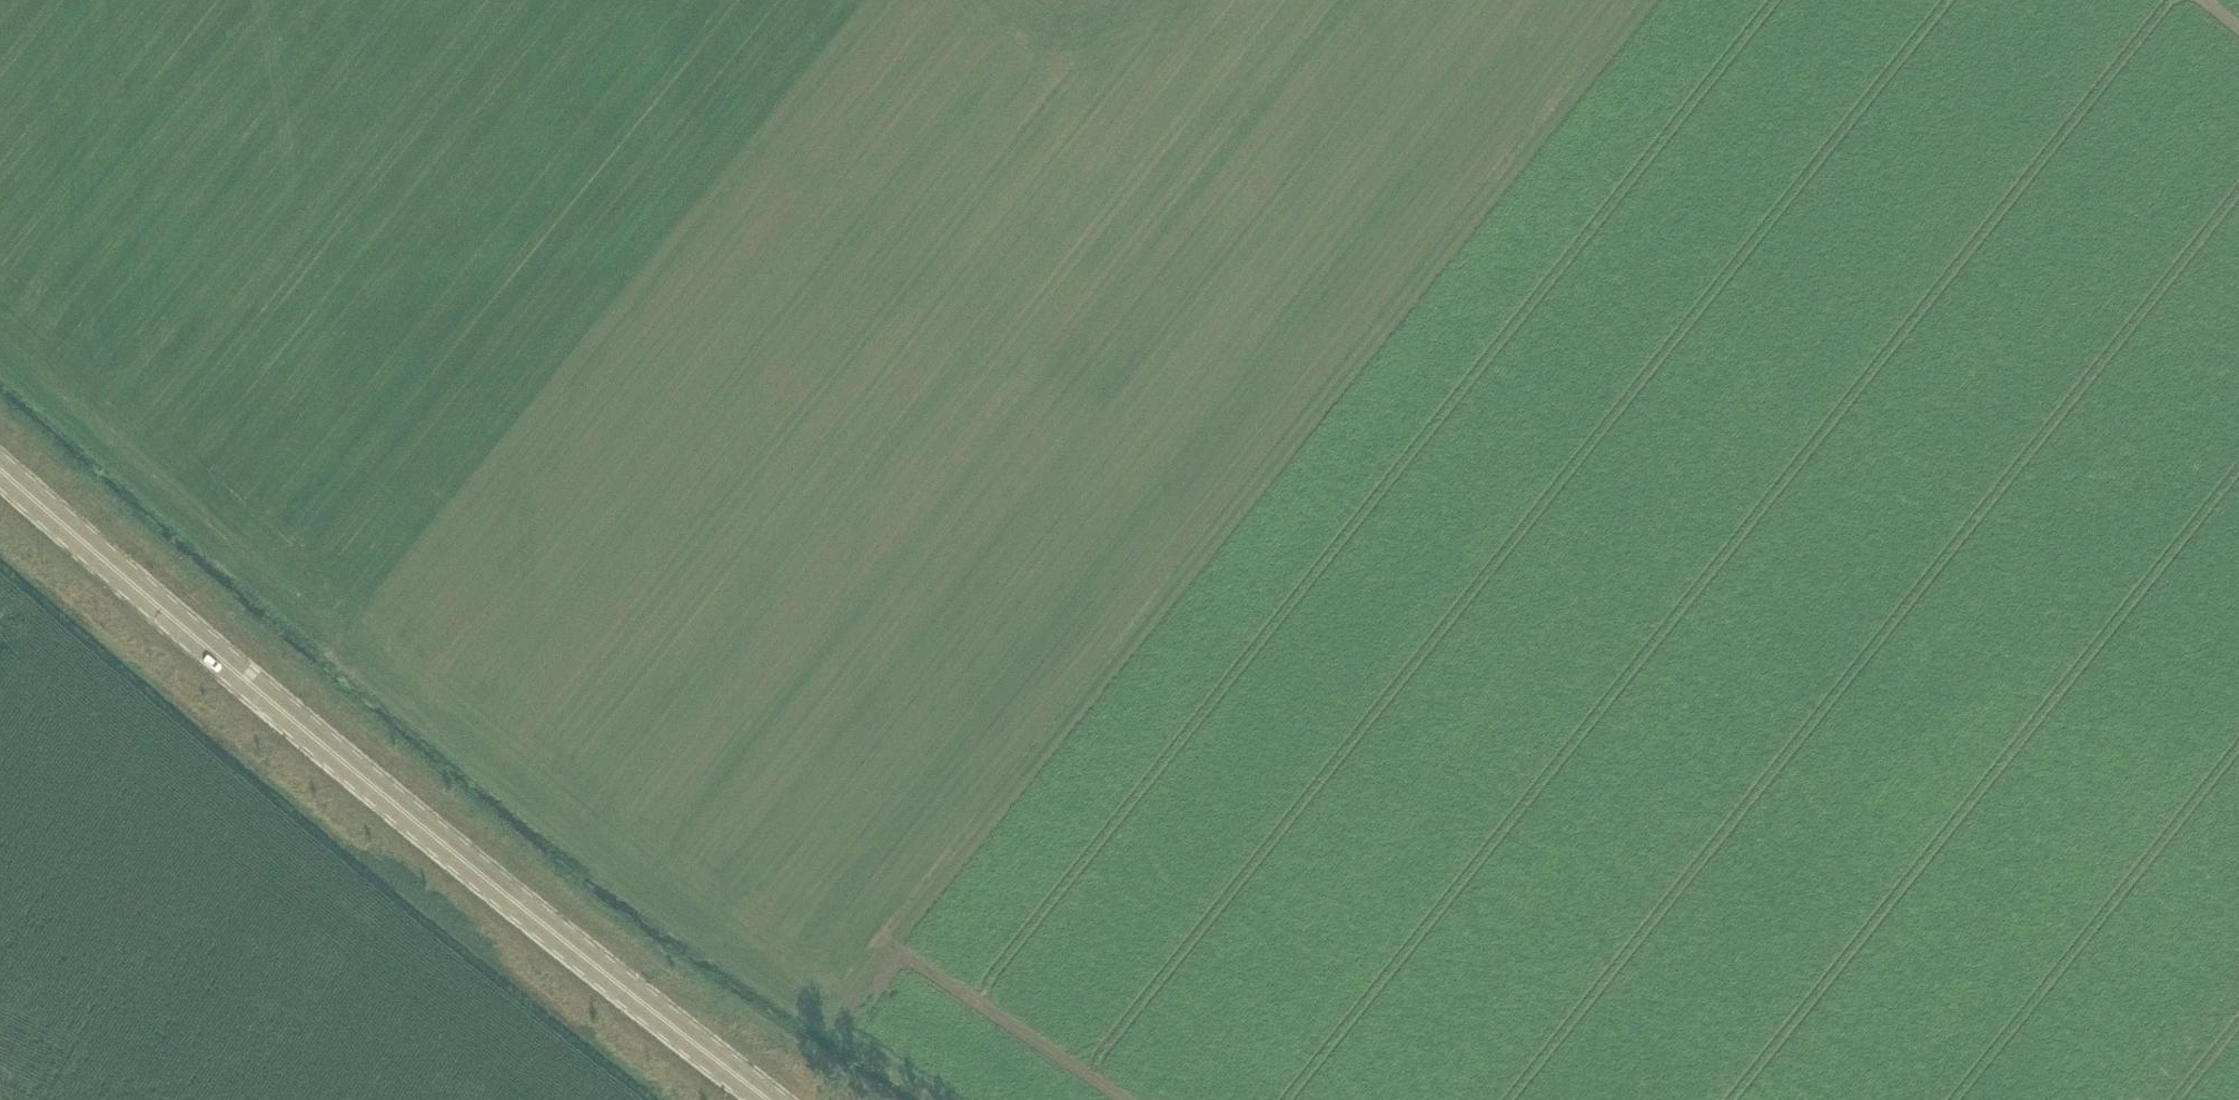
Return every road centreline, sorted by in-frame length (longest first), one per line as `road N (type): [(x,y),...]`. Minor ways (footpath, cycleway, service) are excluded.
road 1 (primary): [(0,467),(485,882),(774,1099)]

